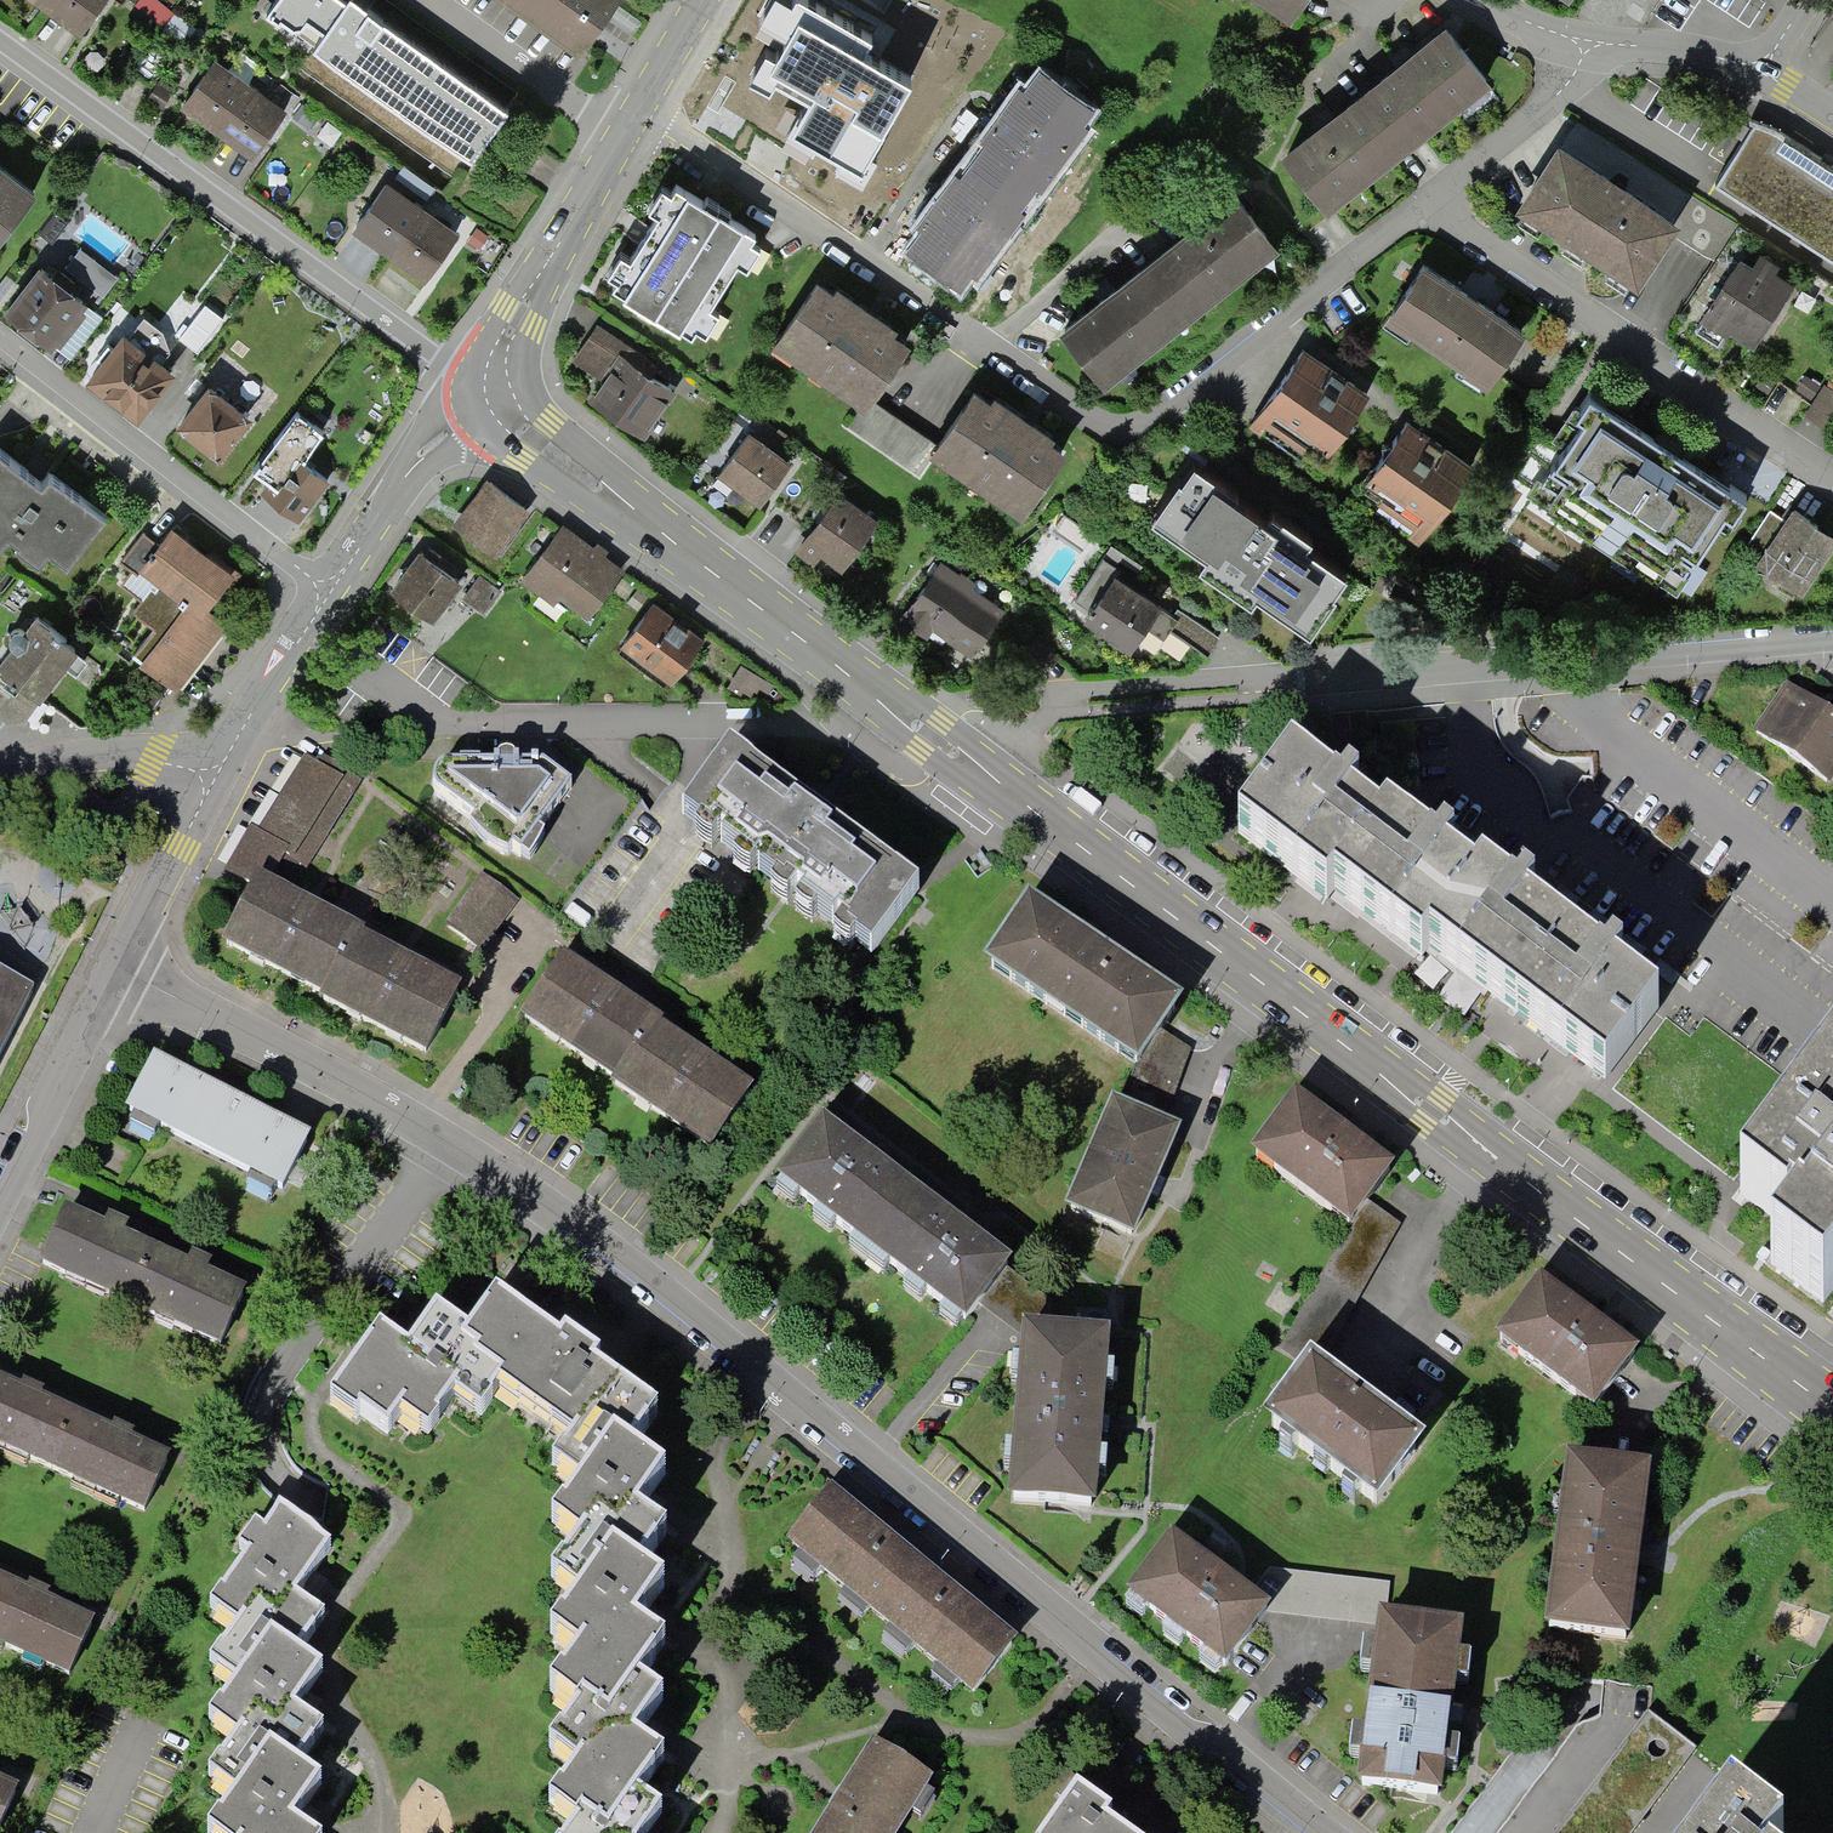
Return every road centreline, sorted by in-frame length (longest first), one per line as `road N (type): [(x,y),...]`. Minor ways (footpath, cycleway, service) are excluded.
road 1 (residential): [(498,389),(534,440),(1832,1409)]
road 2 (residential): [(112,970),(535,1193),(1330,1832)]
road 3 (residential): [(1431,199),(1175,409),(1137,428),(1089,414),(640,105)]
road 4 (residential): [(0,42),(440,359),(498,389)]
road 5 (residential): [(1832,636),(1275,677)]
road 6 (residential): [(1431,199),(1832,483)]
road 7 (residential): [(327,592),(0,339)]
road 8 (residential): [(622,135),(500,351),(498,389)]
road 9 (residential): [(498,389),(431,445),(327,592)]
road 10 (residential): [(112,970),(0,1190)]
road 11 (residential): [(622,135),(421,0)]
road 12 (residential): [(1594,38),(1565,93),(1431,199)]
road 13 (residential): [(218,765),(112,970)]
road 14 (residential): [(0,765),(69,756),(218,765)]
road 15 (residential): [(327,592),(218,765)]
road 16 (residential): [(1594,38),(1686,49),(1769,72)]
road 17 (residential): [(700,0),(640,105)]

